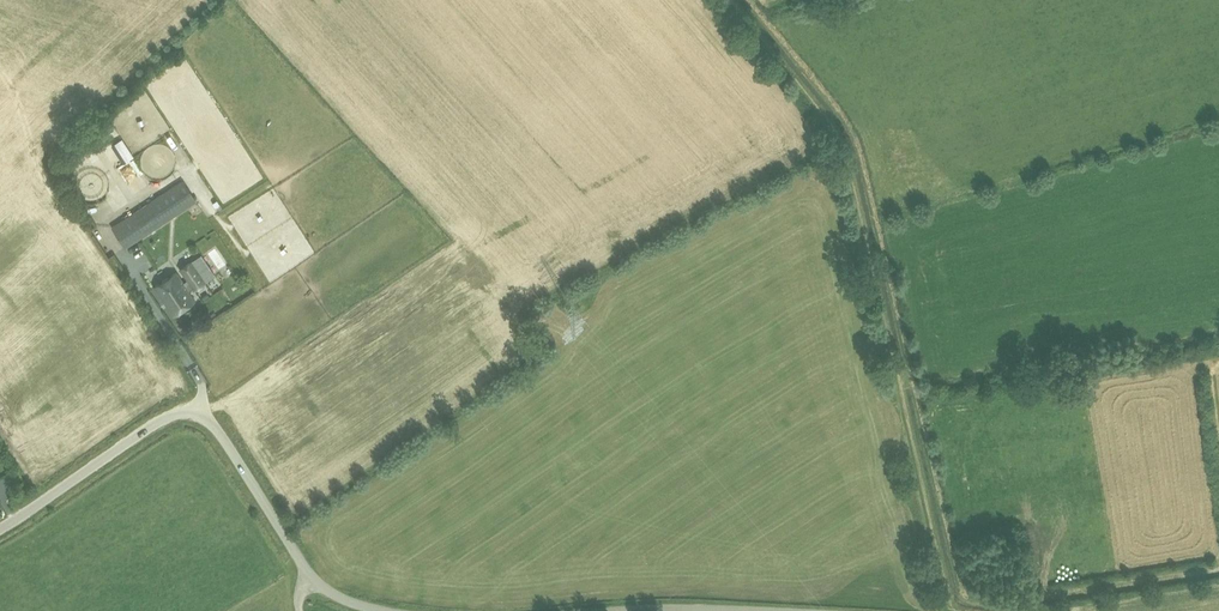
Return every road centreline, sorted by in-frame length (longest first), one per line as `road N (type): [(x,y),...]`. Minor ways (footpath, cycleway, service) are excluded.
road 1 (unclassified): [(388,610),(319,586),(213,424),(194,411),(161,421),(0,530)]

